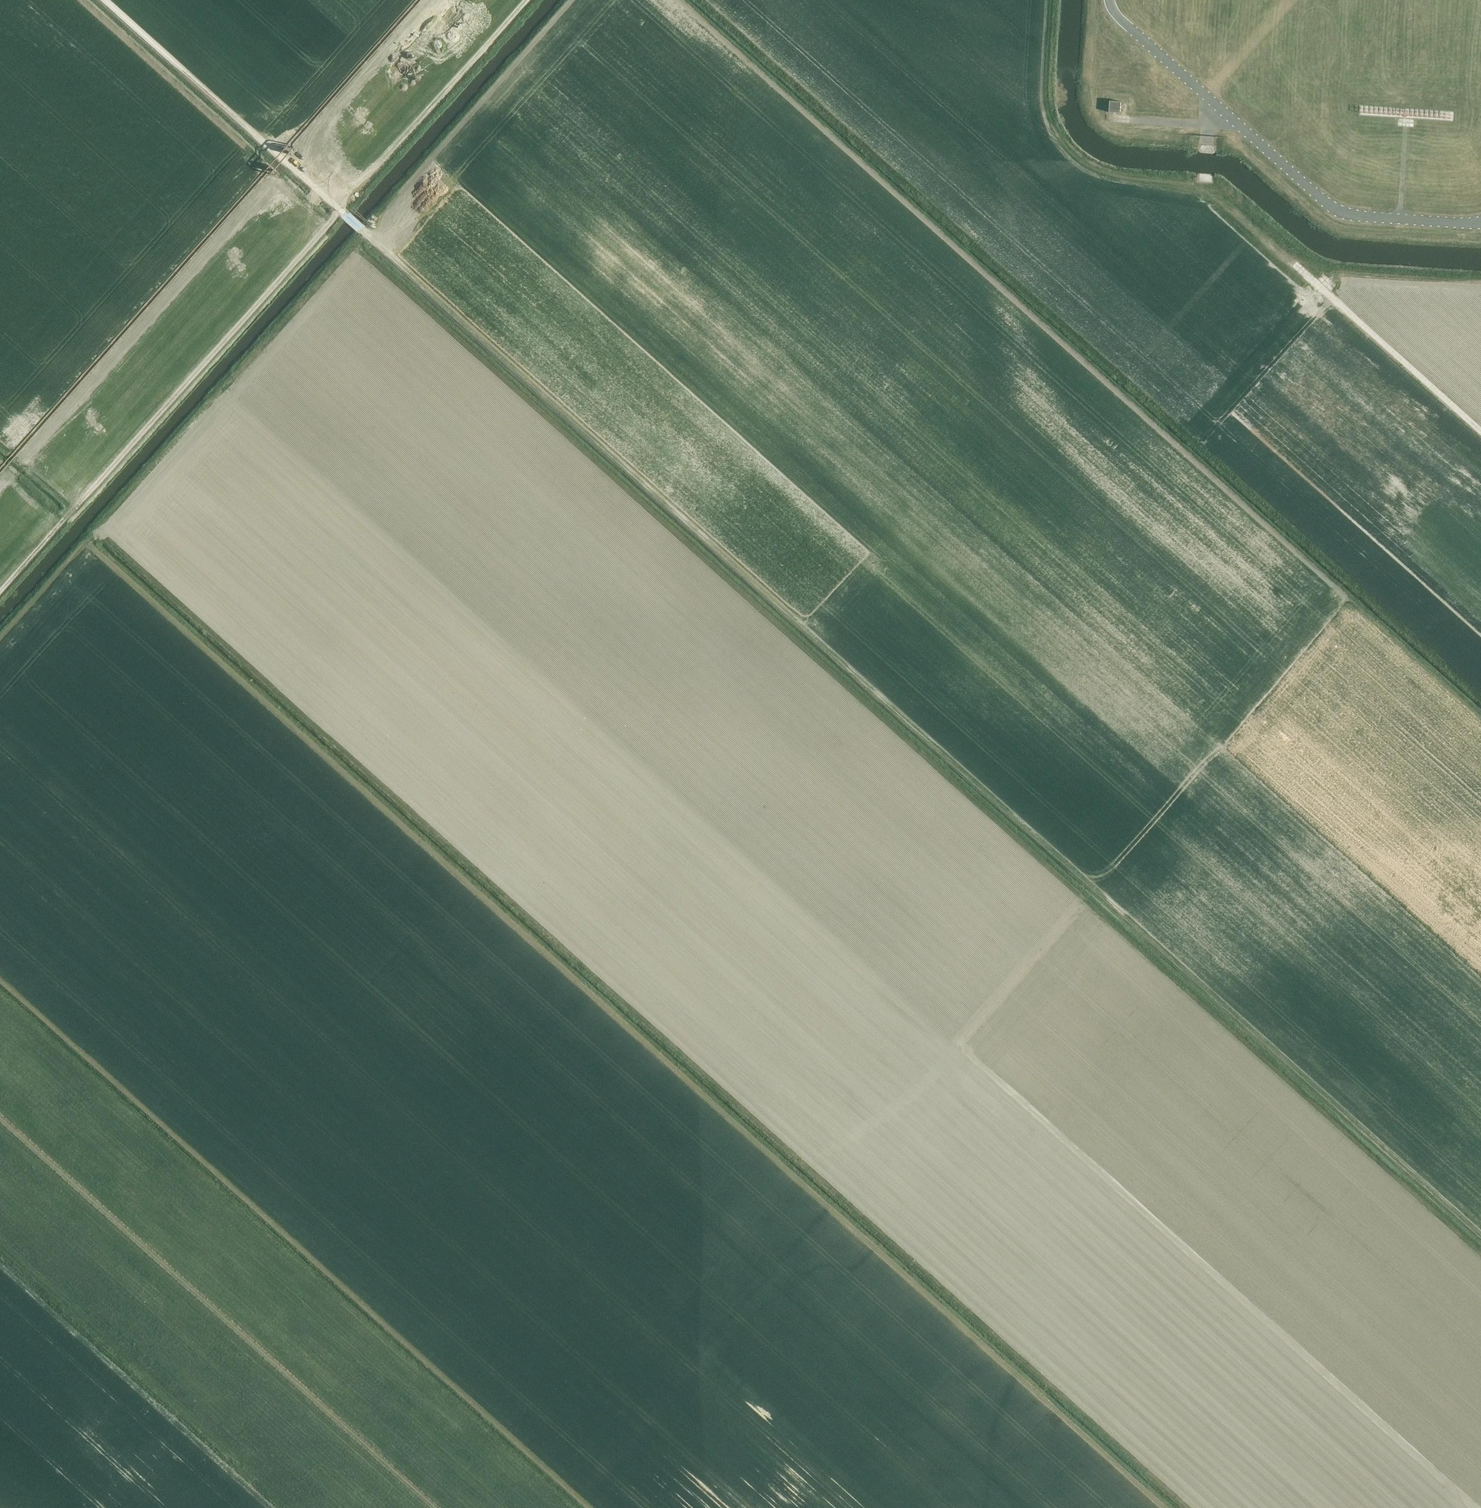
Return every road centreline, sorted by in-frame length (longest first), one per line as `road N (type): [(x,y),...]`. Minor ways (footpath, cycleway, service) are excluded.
road 1 (track): [(362,232),(104,0)]

